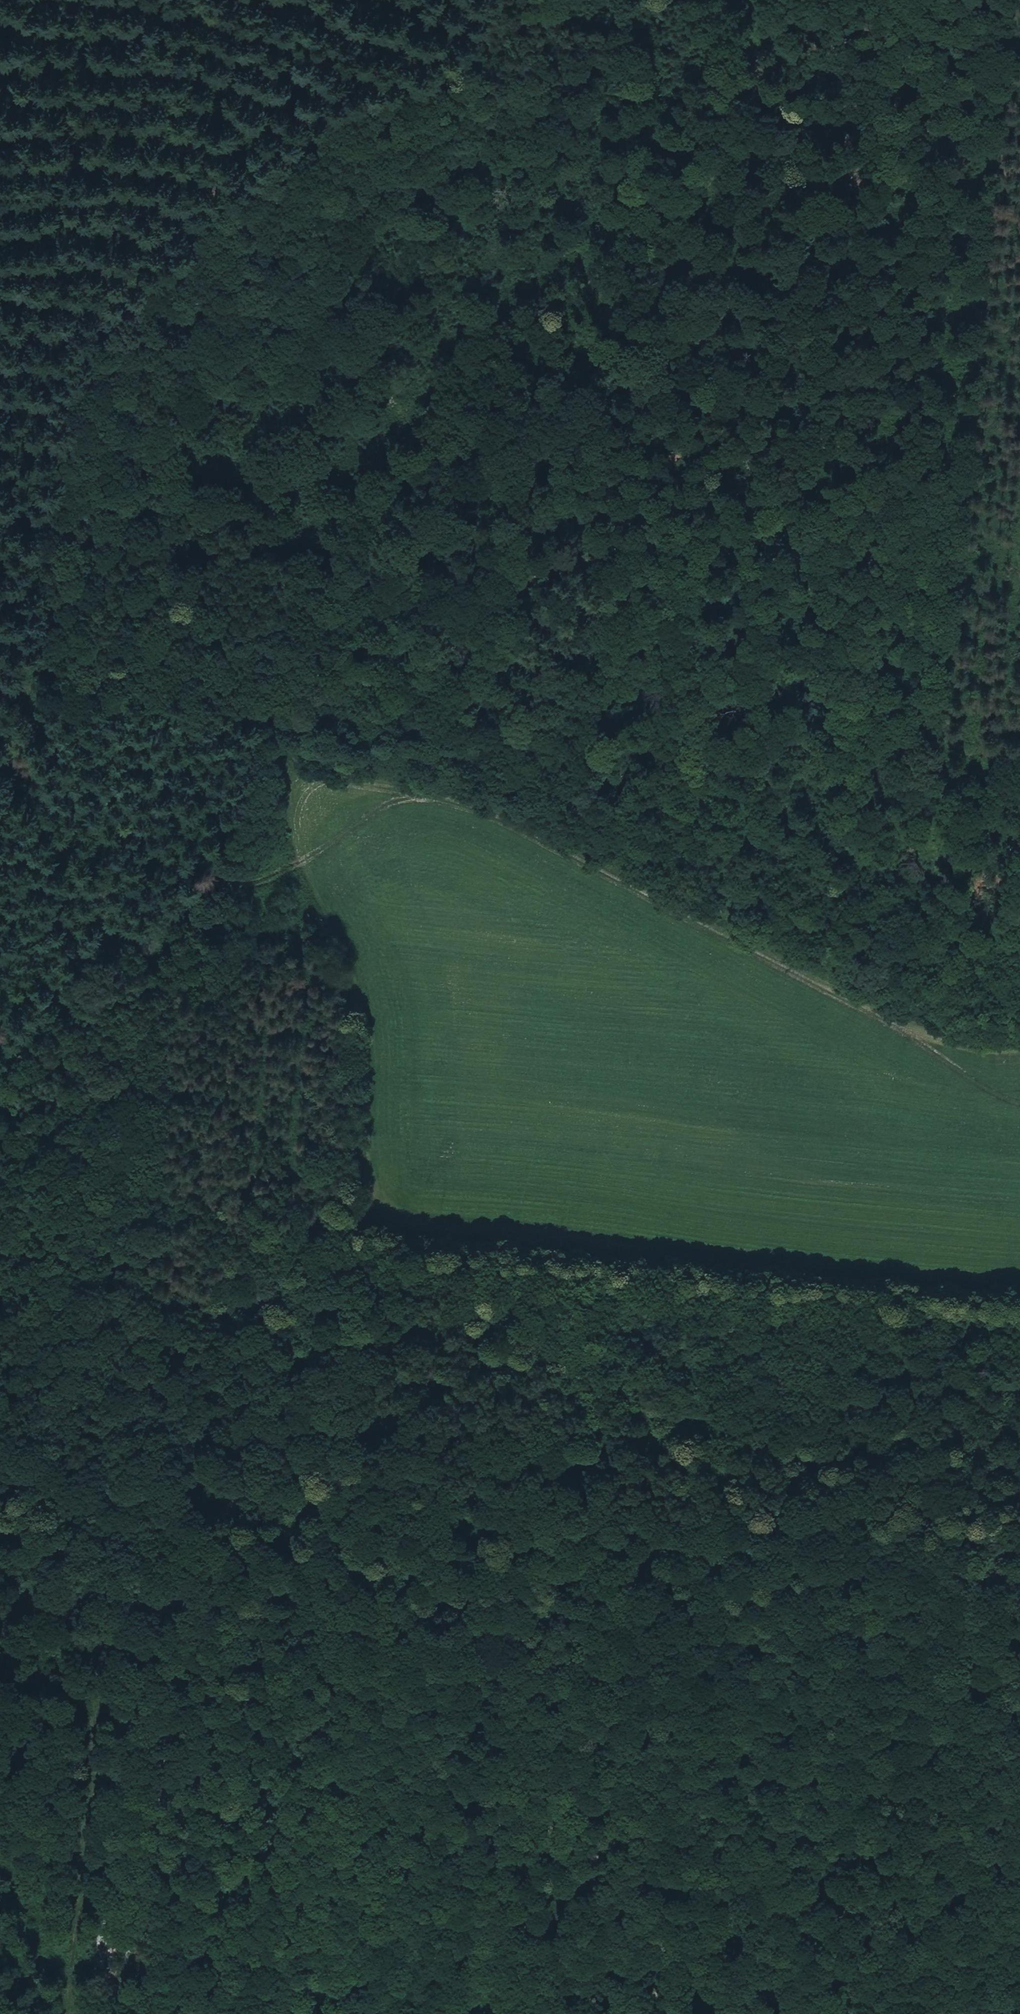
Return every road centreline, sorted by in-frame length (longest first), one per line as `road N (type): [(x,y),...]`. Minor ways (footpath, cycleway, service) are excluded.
road 1 (track): [(0,1092),(51,1004),(87,962),(189,892),(231,837),(302,635),(431,452),(665,200),(703,135),(723,40),(711,0)]
road 2 (track): [(65,2013),(101,1609),(0,1608)]

